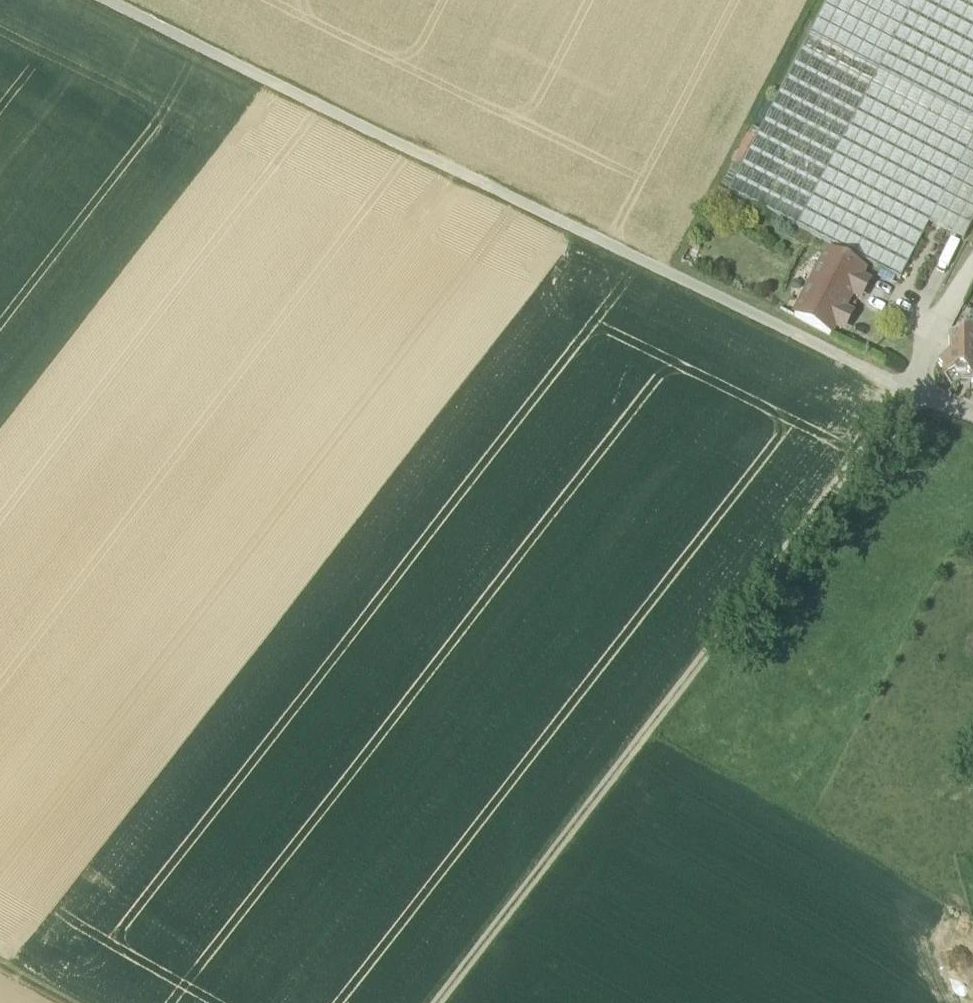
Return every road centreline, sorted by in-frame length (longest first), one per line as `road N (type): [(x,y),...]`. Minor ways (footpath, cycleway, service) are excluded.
road 1 (track): [(913,392),(104,0)]
road 2 (track): [(913,392),(445,1002)]

